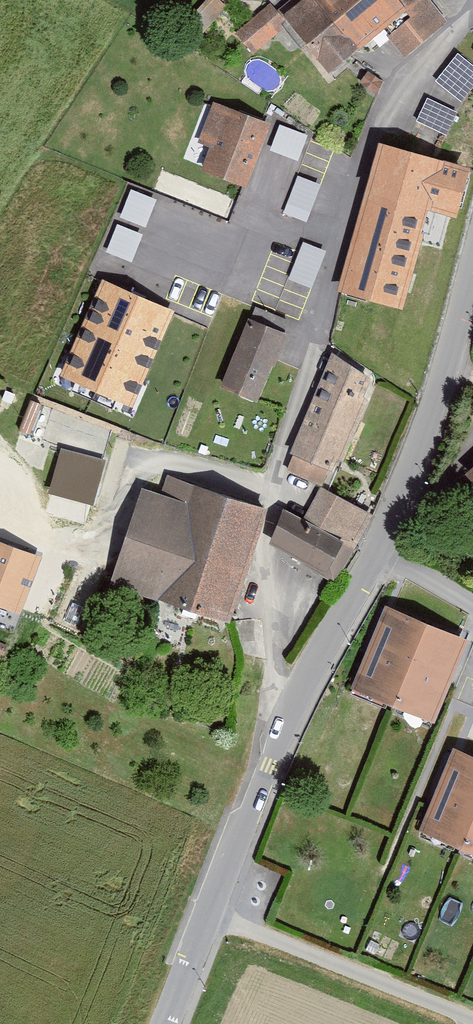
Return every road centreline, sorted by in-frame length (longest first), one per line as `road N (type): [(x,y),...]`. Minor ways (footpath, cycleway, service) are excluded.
road 1 (residential): [(273,495),(365,152),(472,1)]
road 2 (residential): [(282,733),(378,552),(432,411),(472,269)]
road 3 (residential): [(207,910),(472,1016)]
road 4 (residential): [(273,495),(162,462),(149,467),(92,536),(47,537)]
road 5 (residential): [(282,733),(265,572),(273,495)]
road 6 (residential): [(207,910),(282,733)]
road 7 (residential): [(163,1023),(207,910)]

